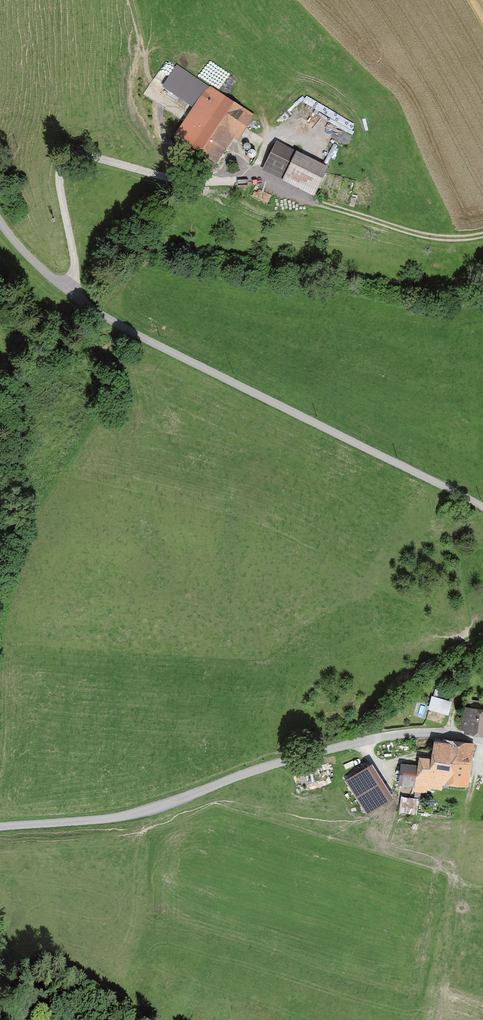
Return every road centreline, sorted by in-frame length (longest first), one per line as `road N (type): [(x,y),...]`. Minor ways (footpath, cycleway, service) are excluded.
road 1 (unclassified): [(0,222),(88,307),(482,507)]
road 2 (unclassified): [(0,826),(137,813),(282,762),(397,735),(482,741)]
road 3 (track): [(482,233),(436,235),(314,202)]

